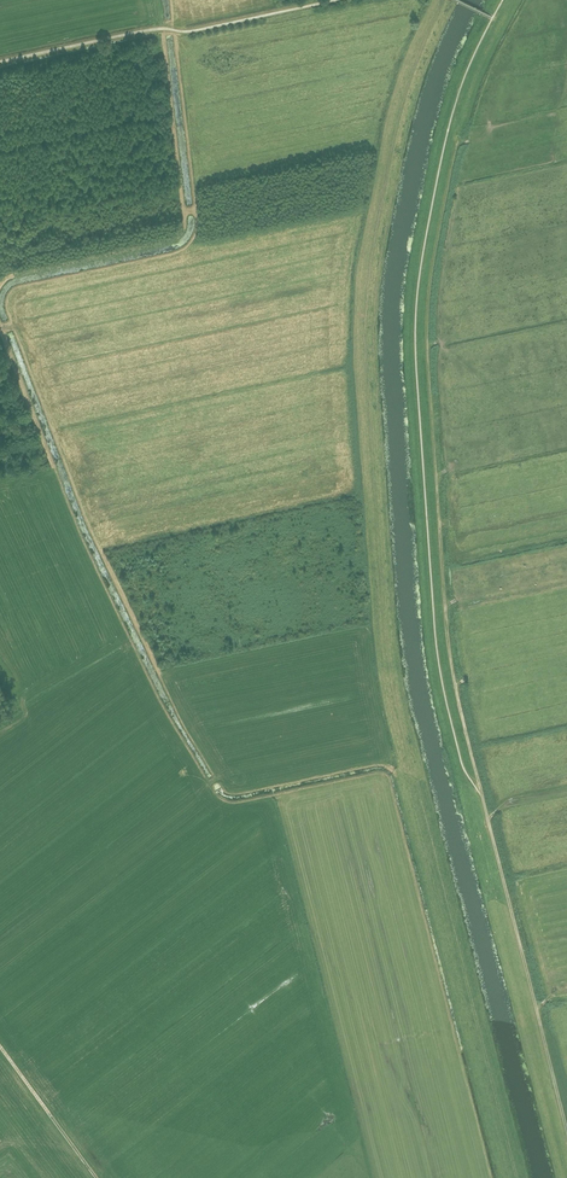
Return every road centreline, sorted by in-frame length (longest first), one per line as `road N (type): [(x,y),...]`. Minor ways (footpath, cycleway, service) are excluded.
road 1 (unclassified): [(566,1127),(456,687)]
road 2 (track): [(0,1047),(97,1177)]

